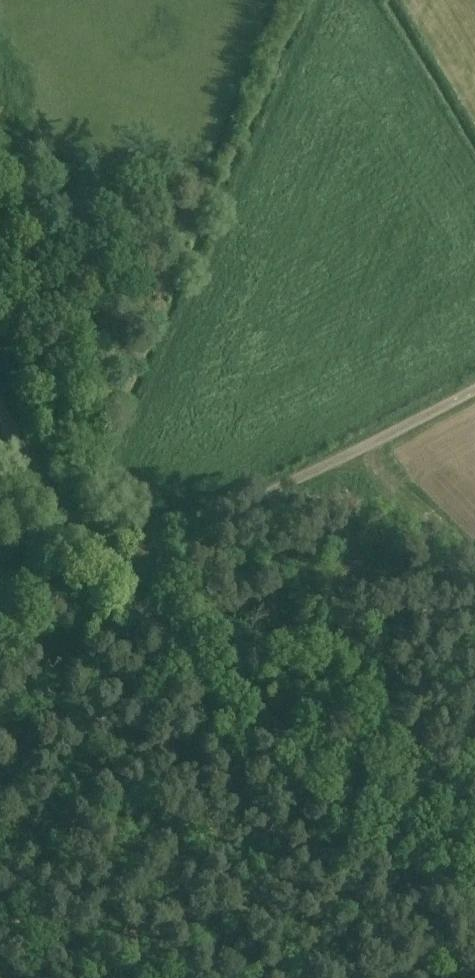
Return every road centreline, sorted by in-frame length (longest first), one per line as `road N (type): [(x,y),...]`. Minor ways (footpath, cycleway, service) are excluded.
road 1 (unclassified): [(474,891),(364,806),(114,581),(0,409)]
road 2 (track): [(474,389),(114,581)]

